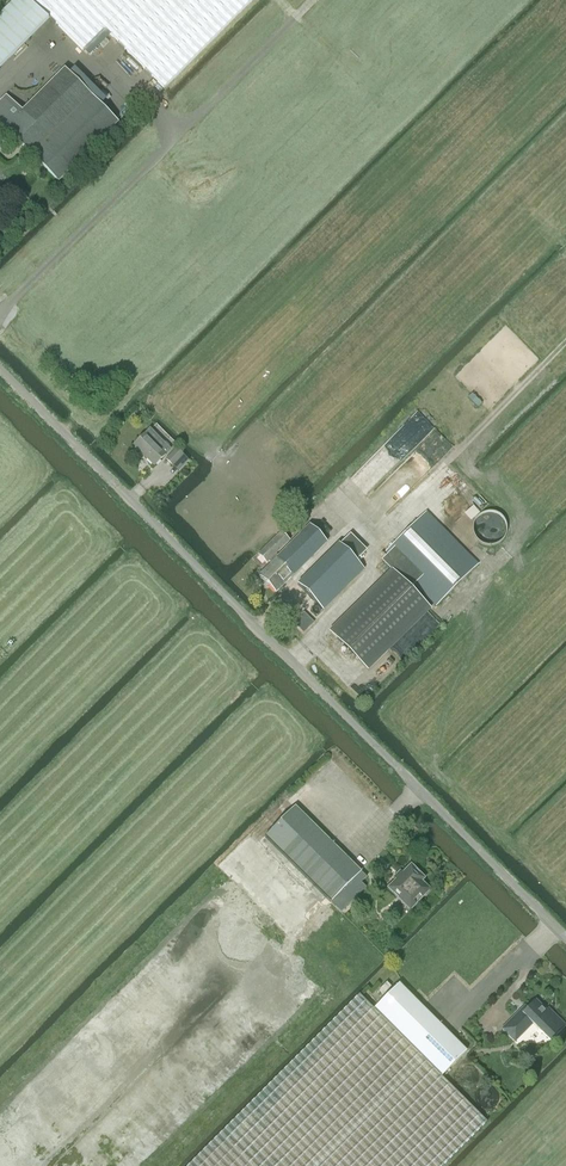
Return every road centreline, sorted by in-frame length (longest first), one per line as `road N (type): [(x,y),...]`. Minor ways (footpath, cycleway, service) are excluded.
road 1 (unclassified): [(565,939),(0,371)]

